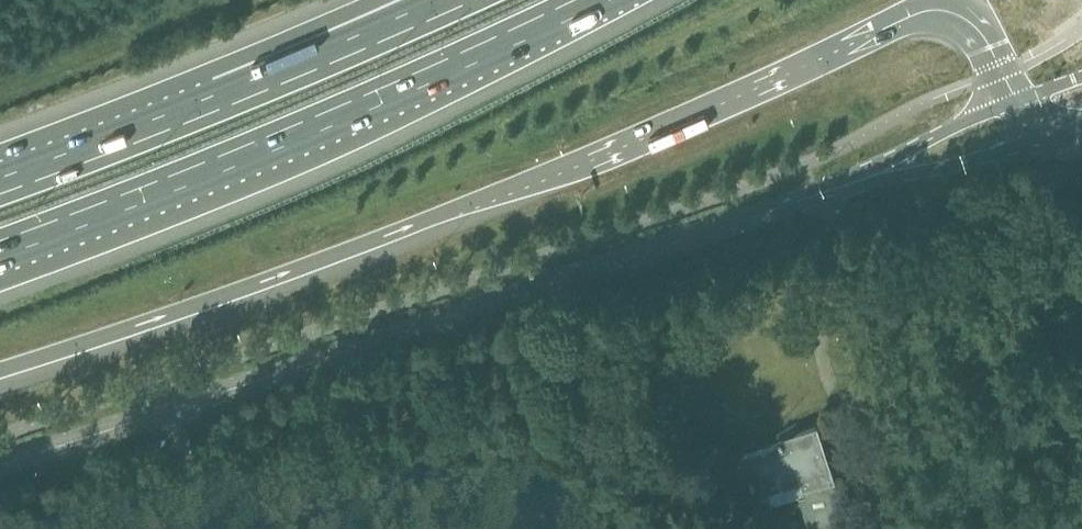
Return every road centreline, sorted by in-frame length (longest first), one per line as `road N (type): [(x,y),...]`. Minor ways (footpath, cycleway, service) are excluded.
road 1 (motorway): [(0,369),(388,235),(926,0)]
road 2 (tertiary): [(0,467),(872,176)]
road 3 (motorway): [(0,250),(218,166),(595,0)]
road 4 (motorway): [(408,23),(0,187)]
road 5 (tertiary): [(872,176),(919,172),(1081,123)]
road 6 (tertiary): [(1028,95),(872,176)]

